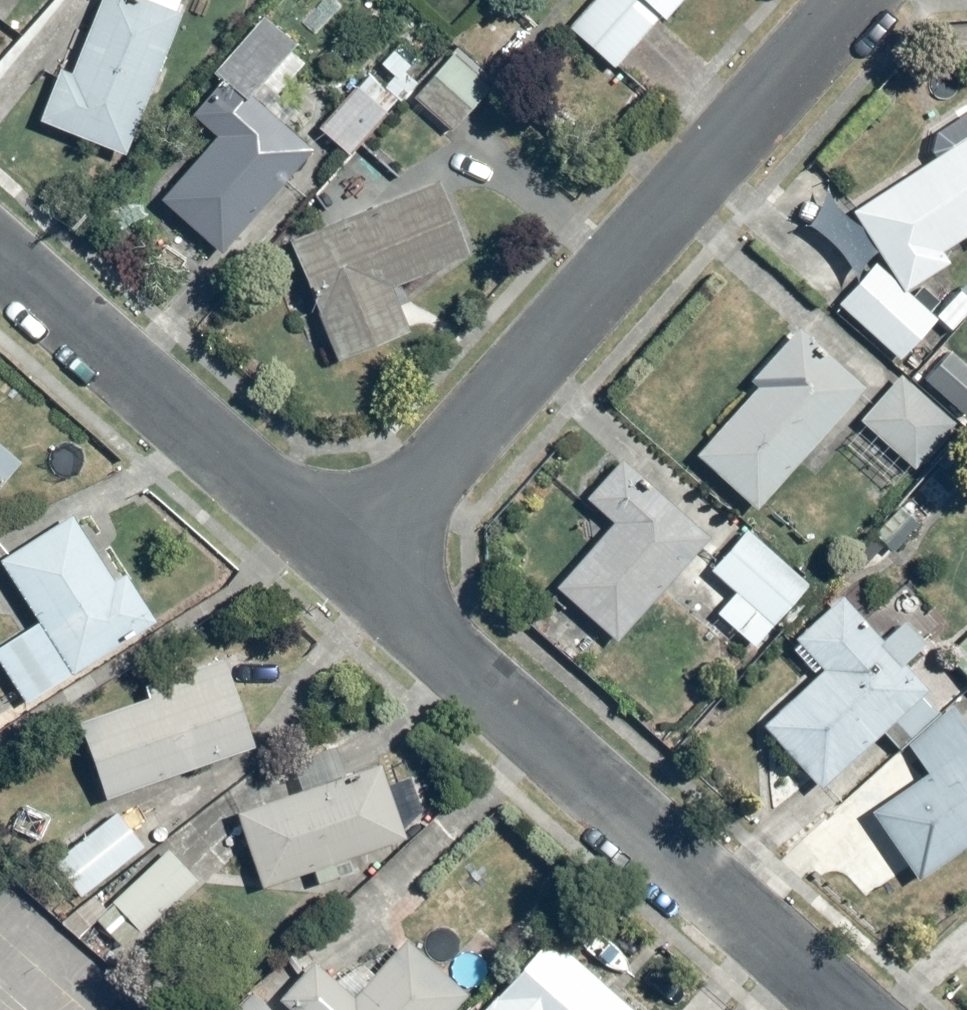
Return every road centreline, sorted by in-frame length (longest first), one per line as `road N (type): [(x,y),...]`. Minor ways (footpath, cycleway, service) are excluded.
road 1 (residential): [(354,563),(855,0)]
road 2 (residential): [(849,1009),(354,563)]
road 3 (residential): [(354,563),(0,257)]

